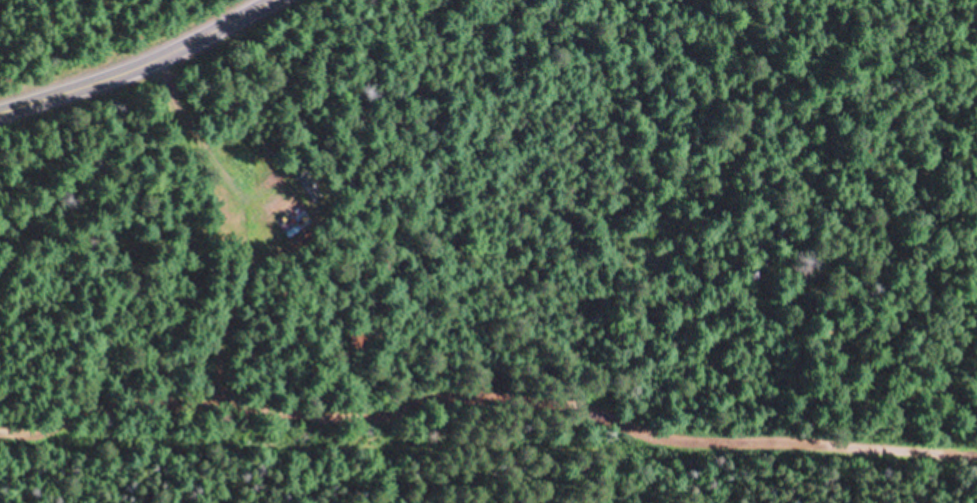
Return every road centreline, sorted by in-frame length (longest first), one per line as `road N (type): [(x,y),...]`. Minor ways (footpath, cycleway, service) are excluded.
road 1 (secondary): [(259,0),(165,54),(0,111)]

